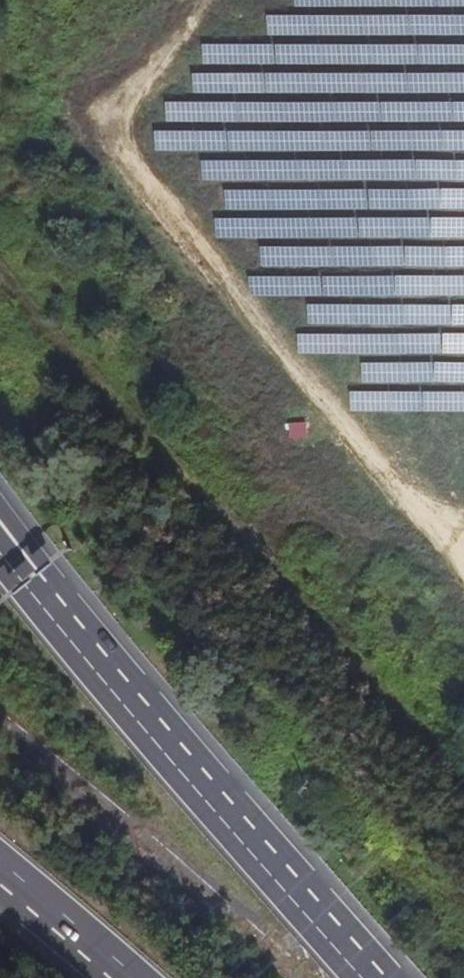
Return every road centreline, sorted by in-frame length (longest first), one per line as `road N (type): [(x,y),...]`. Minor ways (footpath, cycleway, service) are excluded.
road 1 (track): [(200,0),(119,105),(120,137),(300,383),(463,558)]
road 2 (track): [(463,791),(92,389),(0,276)]
road 3 (trunk): [(375,977),(43,590)]
road 4 (trunk): [(0,875),(123,977)]

